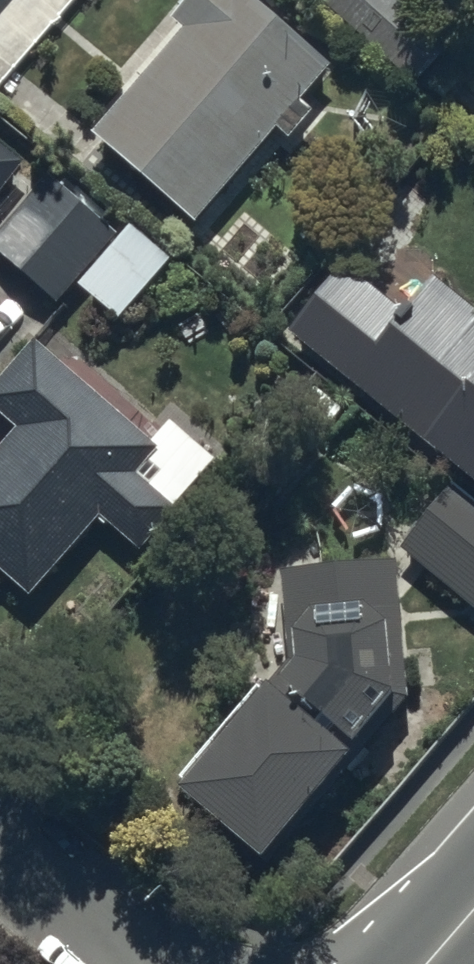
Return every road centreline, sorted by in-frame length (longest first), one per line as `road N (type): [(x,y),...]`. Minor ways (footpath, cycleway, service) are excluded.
road 1 (residential): [(0,848),(138,963)]

